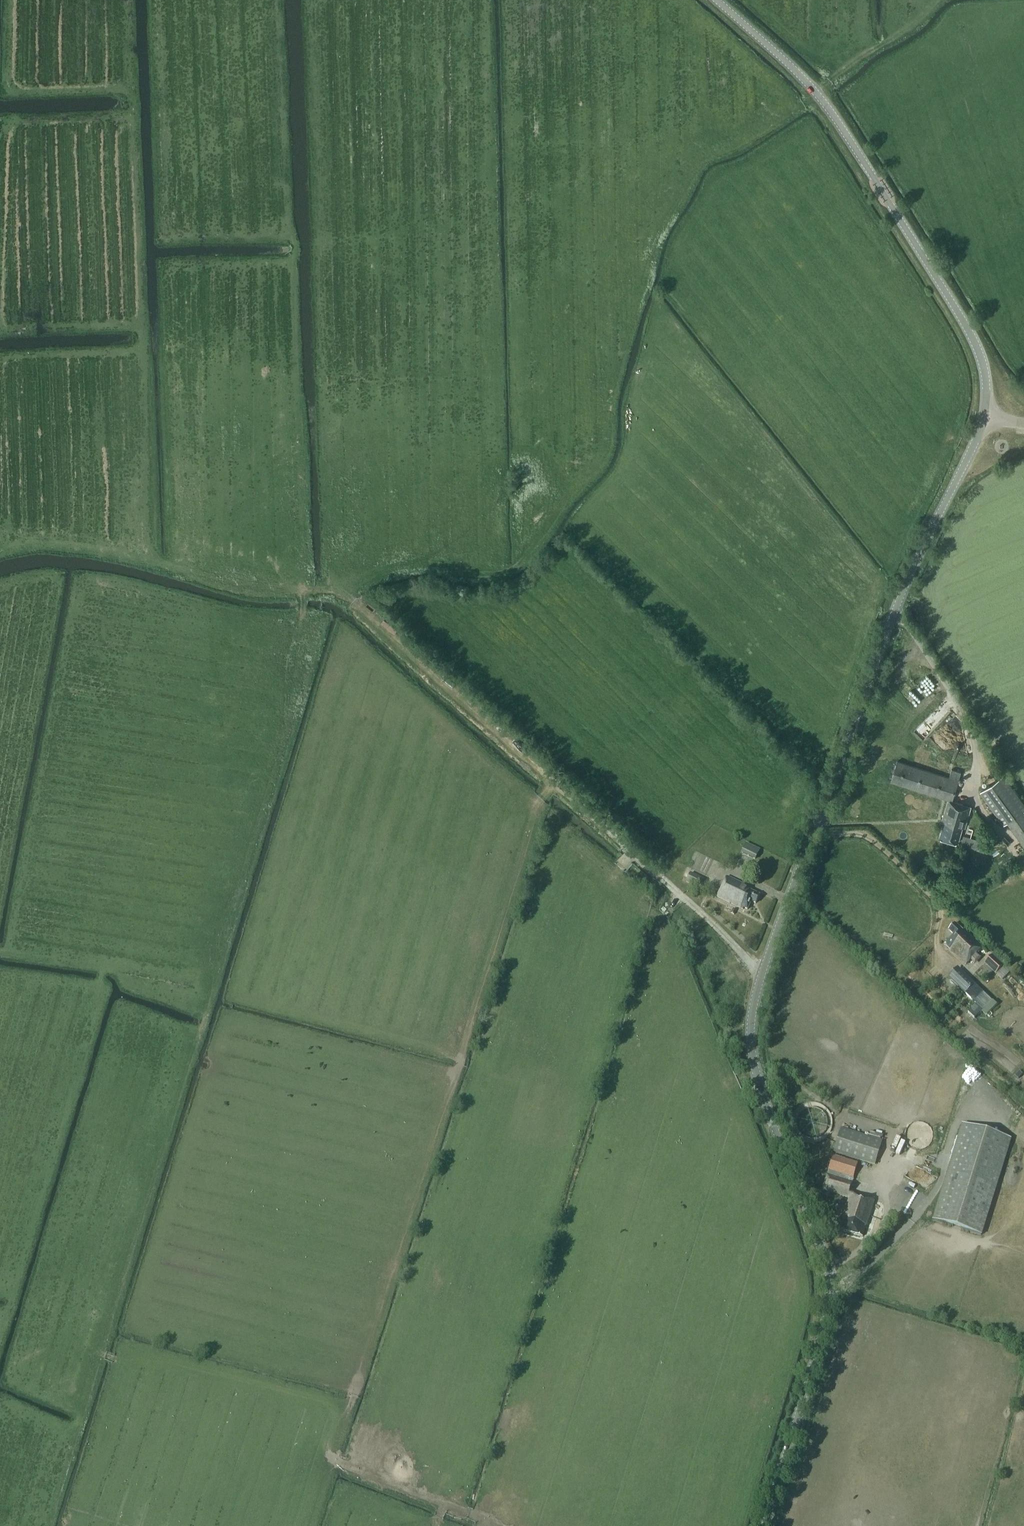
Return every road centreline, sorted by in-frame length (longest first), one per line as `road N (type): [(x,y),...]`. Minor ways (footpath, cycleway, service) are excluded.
road 1 (tertiary): [(764,1525),(830,1290),(821,1246),(760,1085),(754,1003),(894,614),(984,414)]
road 2 (tertiary): [(984,414),(983,360),(971,331),(843,127),(717,0)]

